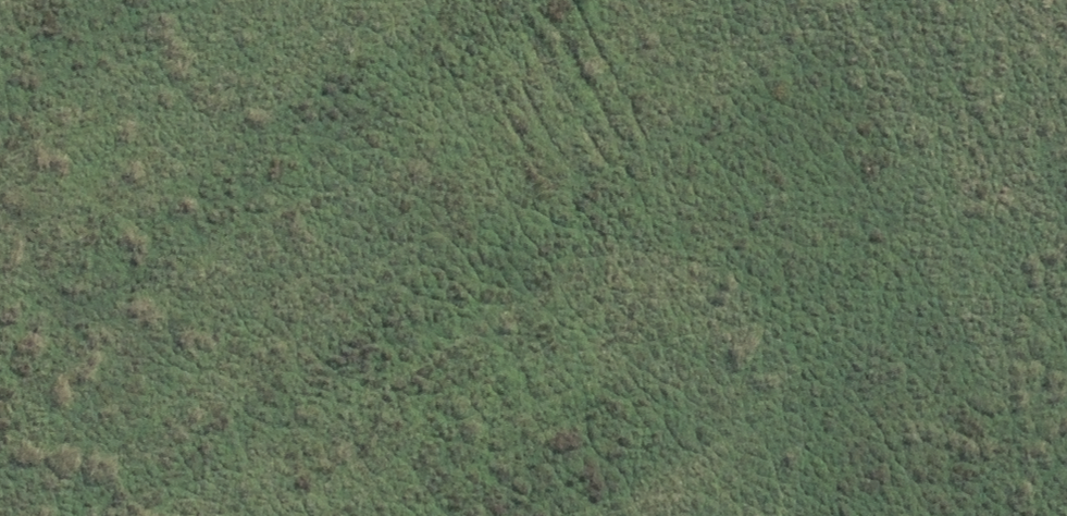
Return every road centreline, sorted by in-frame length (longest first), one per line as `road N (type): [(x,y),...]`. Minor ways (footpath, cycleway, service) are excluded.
road 1 (unknown): [(400,515),(1066,153)]
road 2 (unknown): [(410,0),(717,515)]

